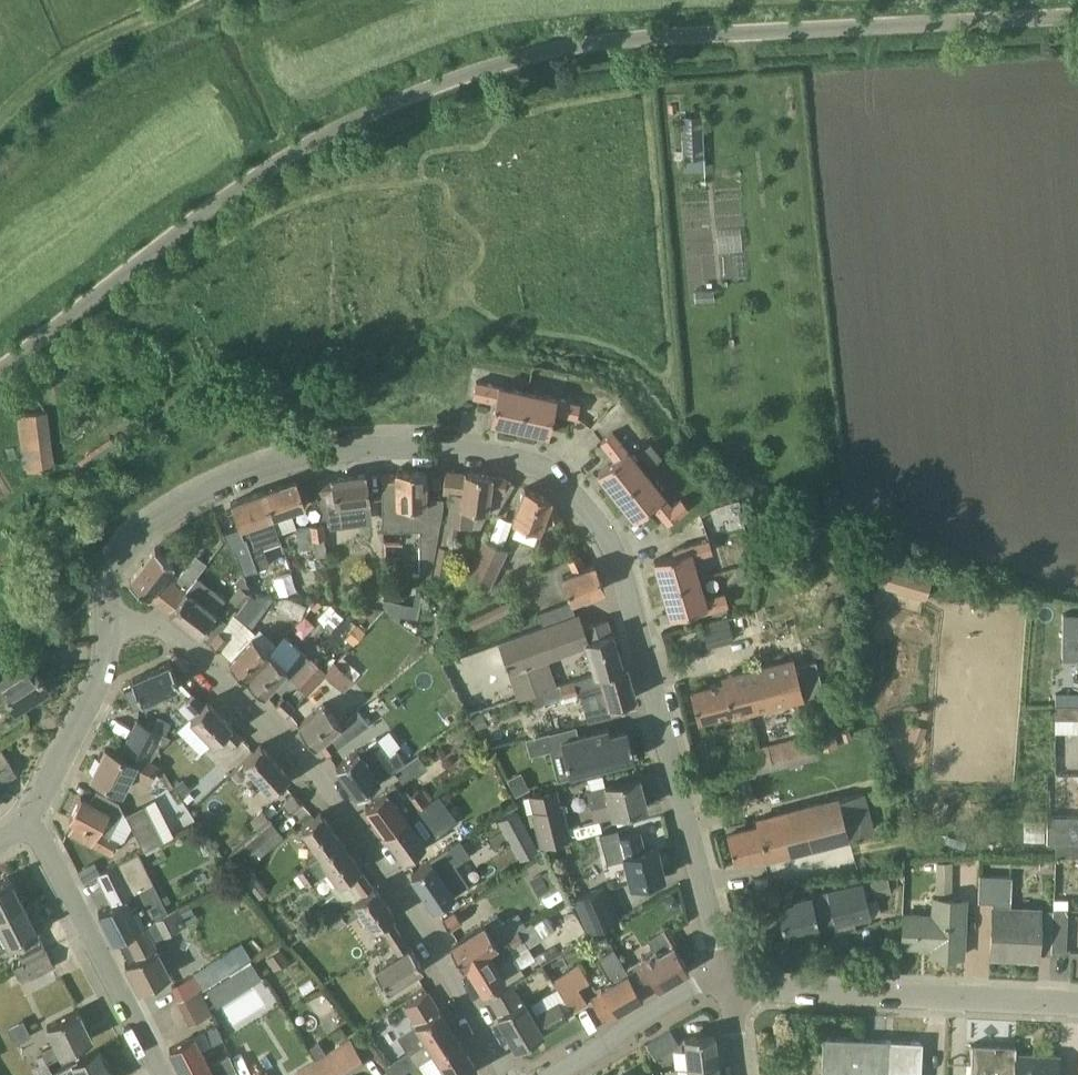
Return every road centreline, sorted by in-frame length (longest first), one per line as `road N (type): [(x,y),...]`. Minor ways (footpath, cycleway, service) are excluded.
road 1 (unclassified): [(0,366),(277,148),(361,108),(525,53),(1077,27)]
road 2 (residential): [(728,985),(606,535),(538,467),(503,450),(437,443),(316,452),(228,479),(163,511),(128,545),(111,575),(106,606)]
road 3 (residential): [(508,1074),(367,849),(273,726),(179,638),(106,606)]
road 4 (residential): [(1077,1004),(728,985)]
road 5 (residential): [(160,1074),(29,823)]
road 6 (residential): [(29,823),(103,670),(106,606)]
road 7 (residential): [(552,1074),(692,989),(728,985)]

